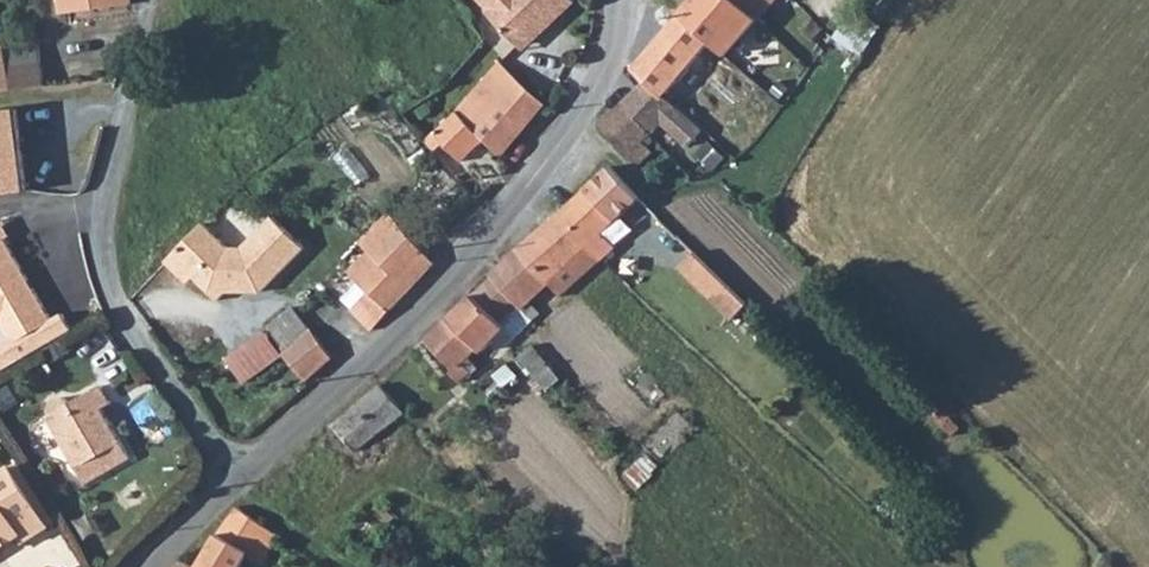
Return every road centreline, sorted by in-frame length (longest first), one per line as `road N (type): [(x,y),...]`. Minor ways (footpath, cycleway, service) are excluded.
road 1 (unclassified): [(150,566),(230,477),(432,298),(599,60),(608,0)]

